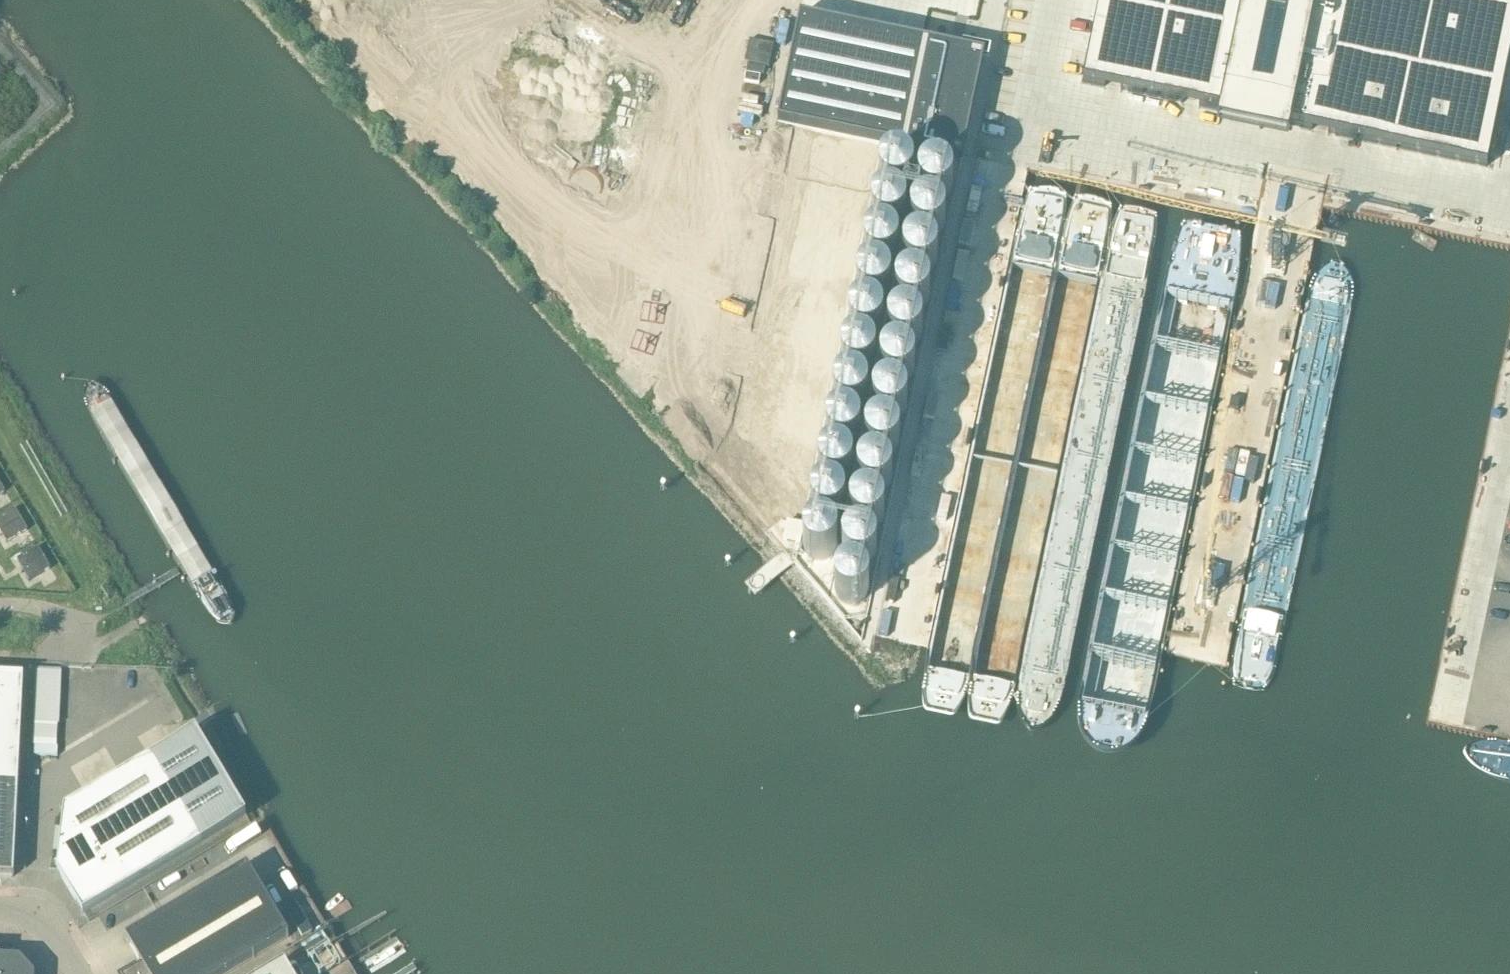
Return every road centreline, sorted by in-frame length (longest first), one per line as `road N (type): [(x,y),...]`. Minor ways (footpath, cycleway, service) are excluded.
road 1 (unclassified): [(0,604),(33,605),(82,623),(80,667)]

